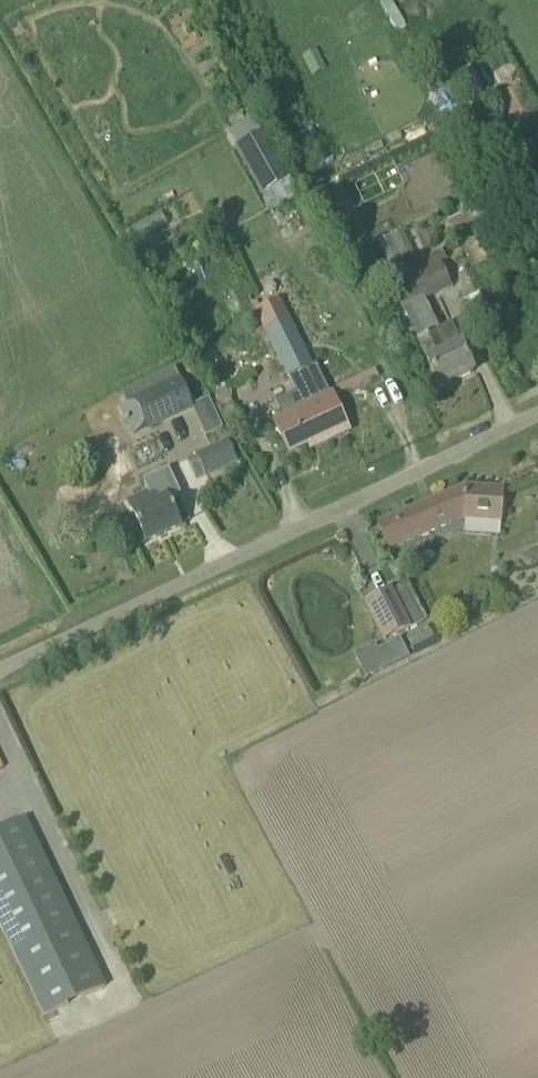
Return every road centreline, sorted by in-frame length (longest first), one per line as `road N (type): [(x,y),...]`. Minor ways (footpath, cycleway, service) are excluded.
road 1 (unclassified): [(0,675),(537,410)]

